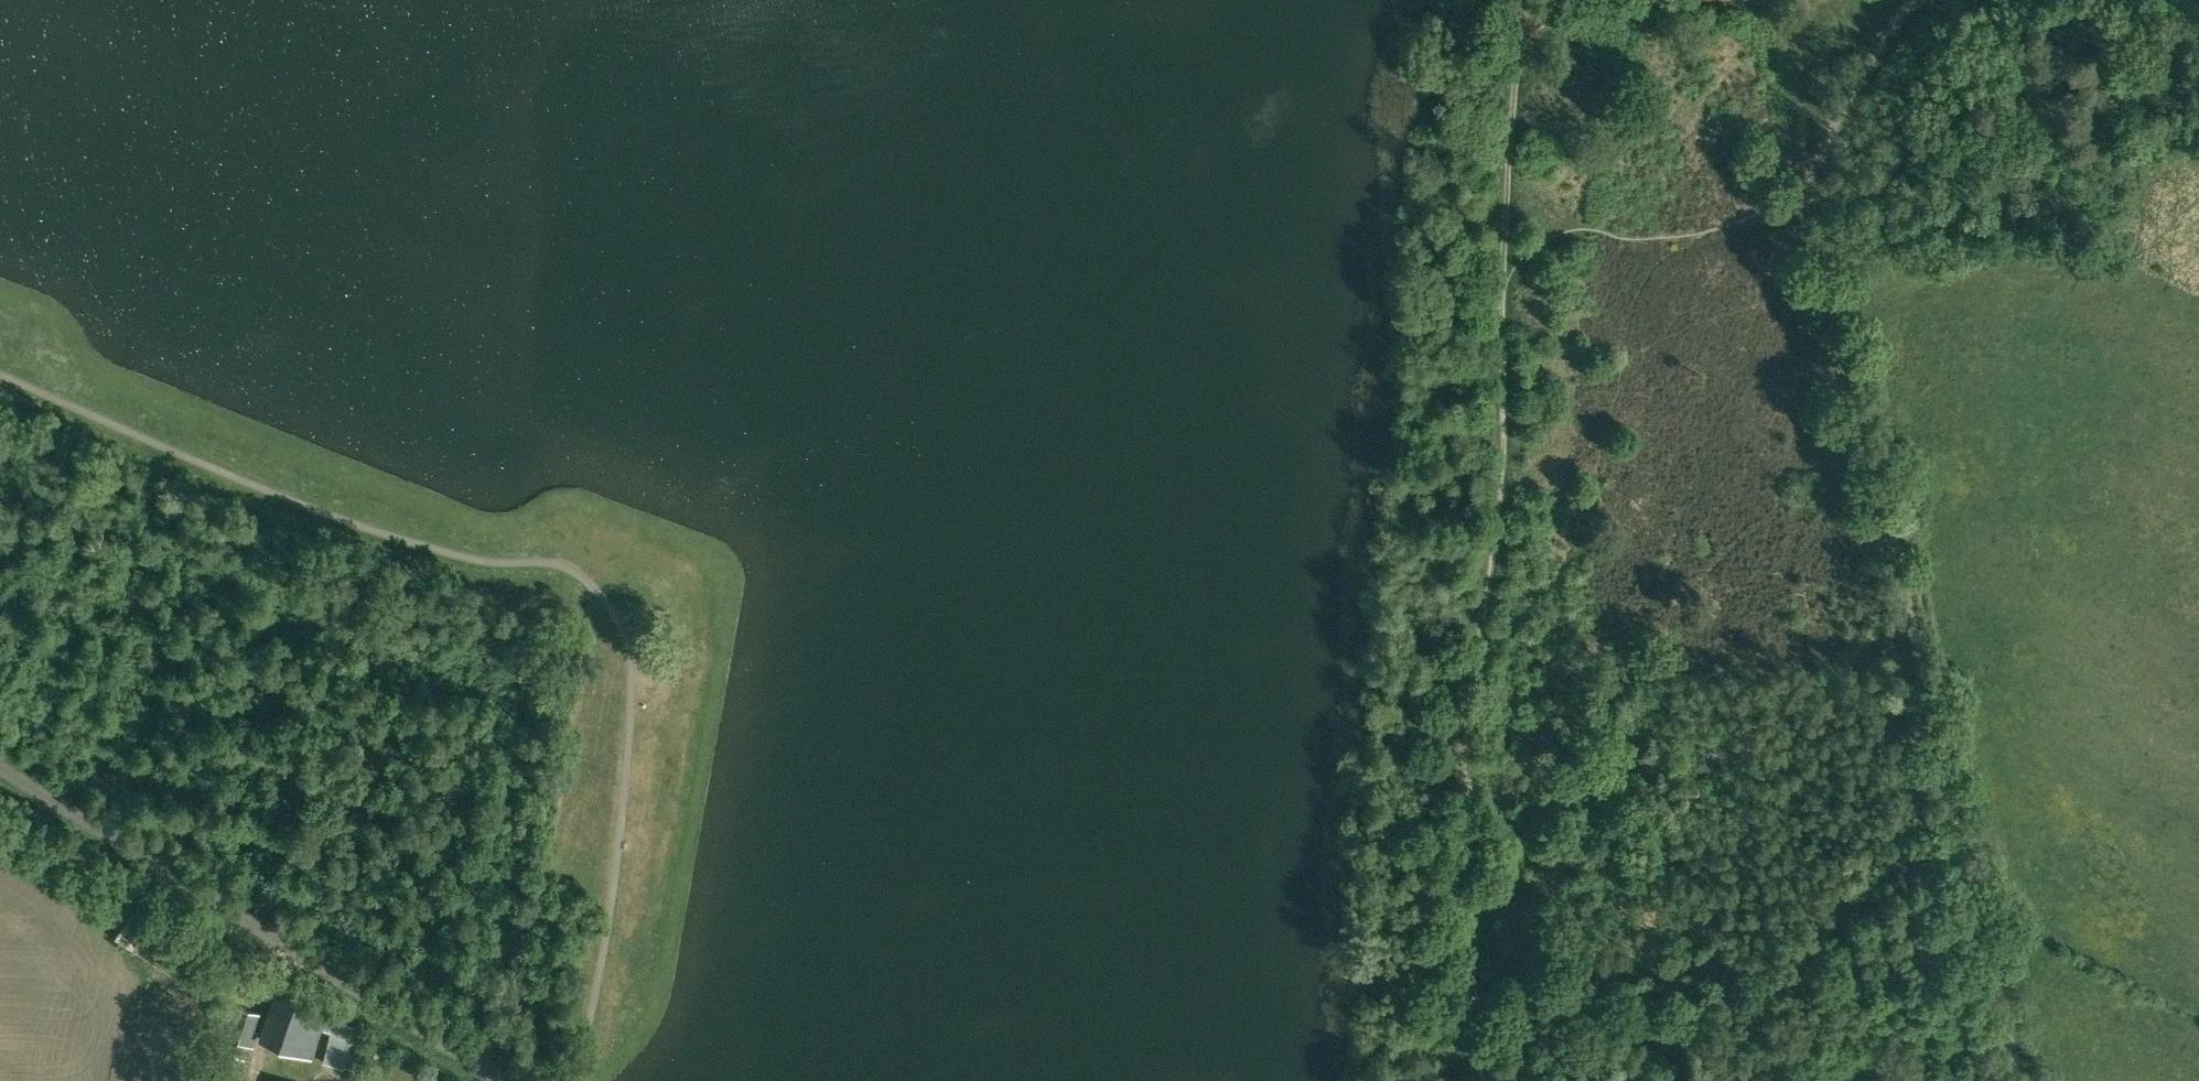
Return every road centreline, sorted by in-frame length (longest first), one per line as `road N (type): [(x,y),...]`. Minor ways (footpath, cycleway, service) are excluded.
road 1 (unclassified): [(499,1080),(0,766)]

